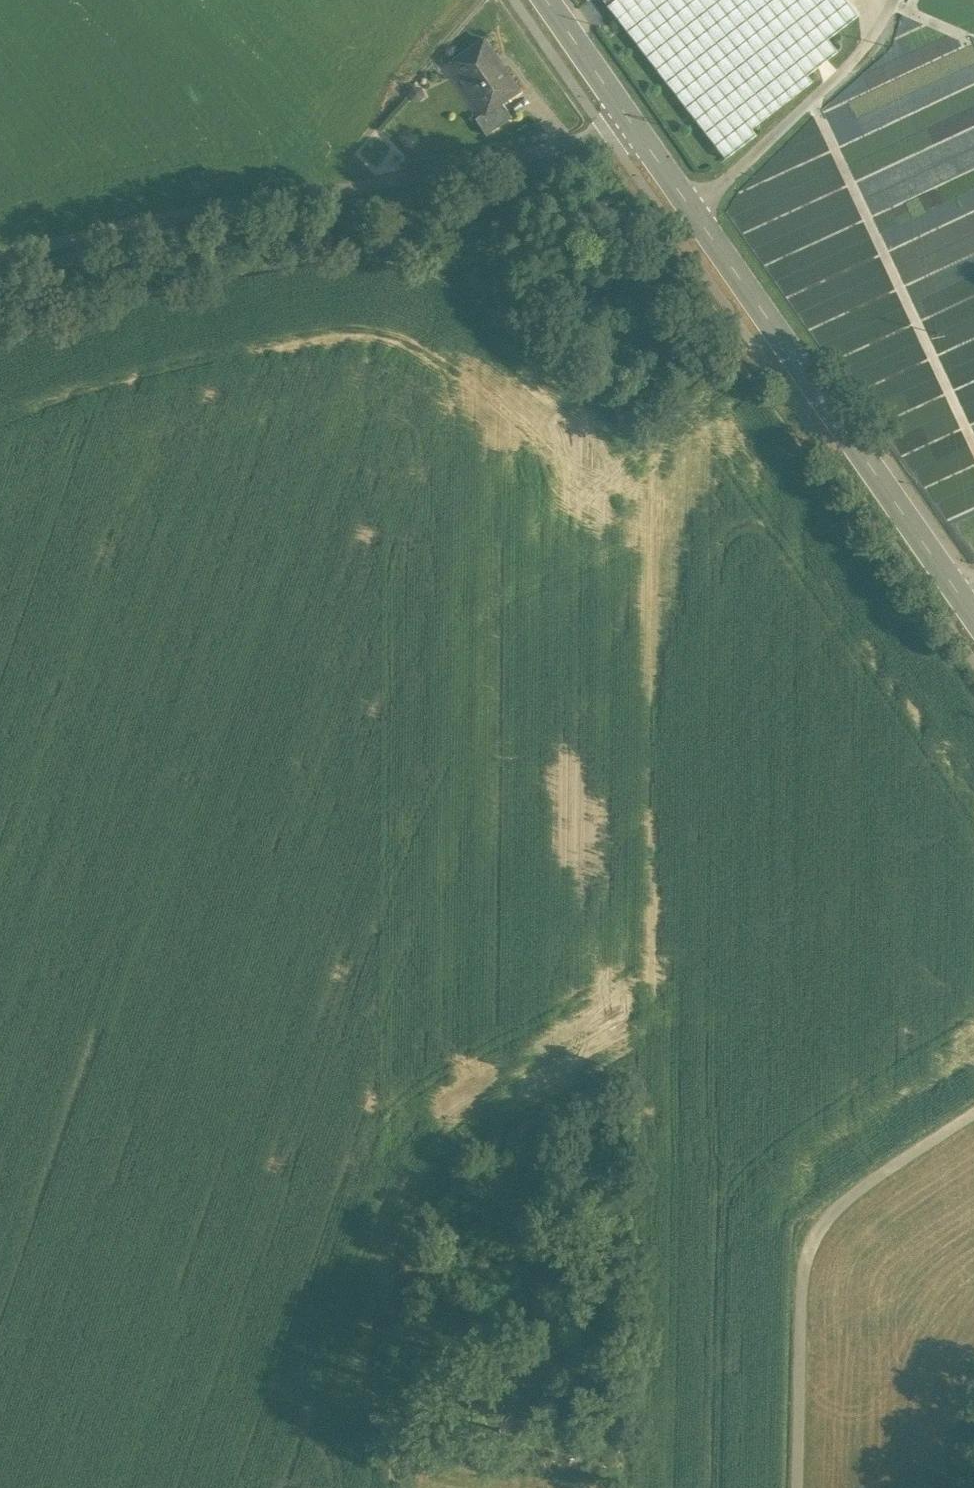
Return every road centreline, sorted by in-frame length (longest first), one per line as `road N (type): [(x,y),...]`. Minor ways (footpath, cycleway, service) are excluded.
road 1 (unclassified): [(0,258),(452,171),(585,140),(628,116)]
road 2 (tertiary): [(628,116),(968,599)]
road 3 (residential): [(799,1487),(813,1240),(832,1209),(973,1111)]
road 4 (tertiary): [(546,0),(628,116)]

